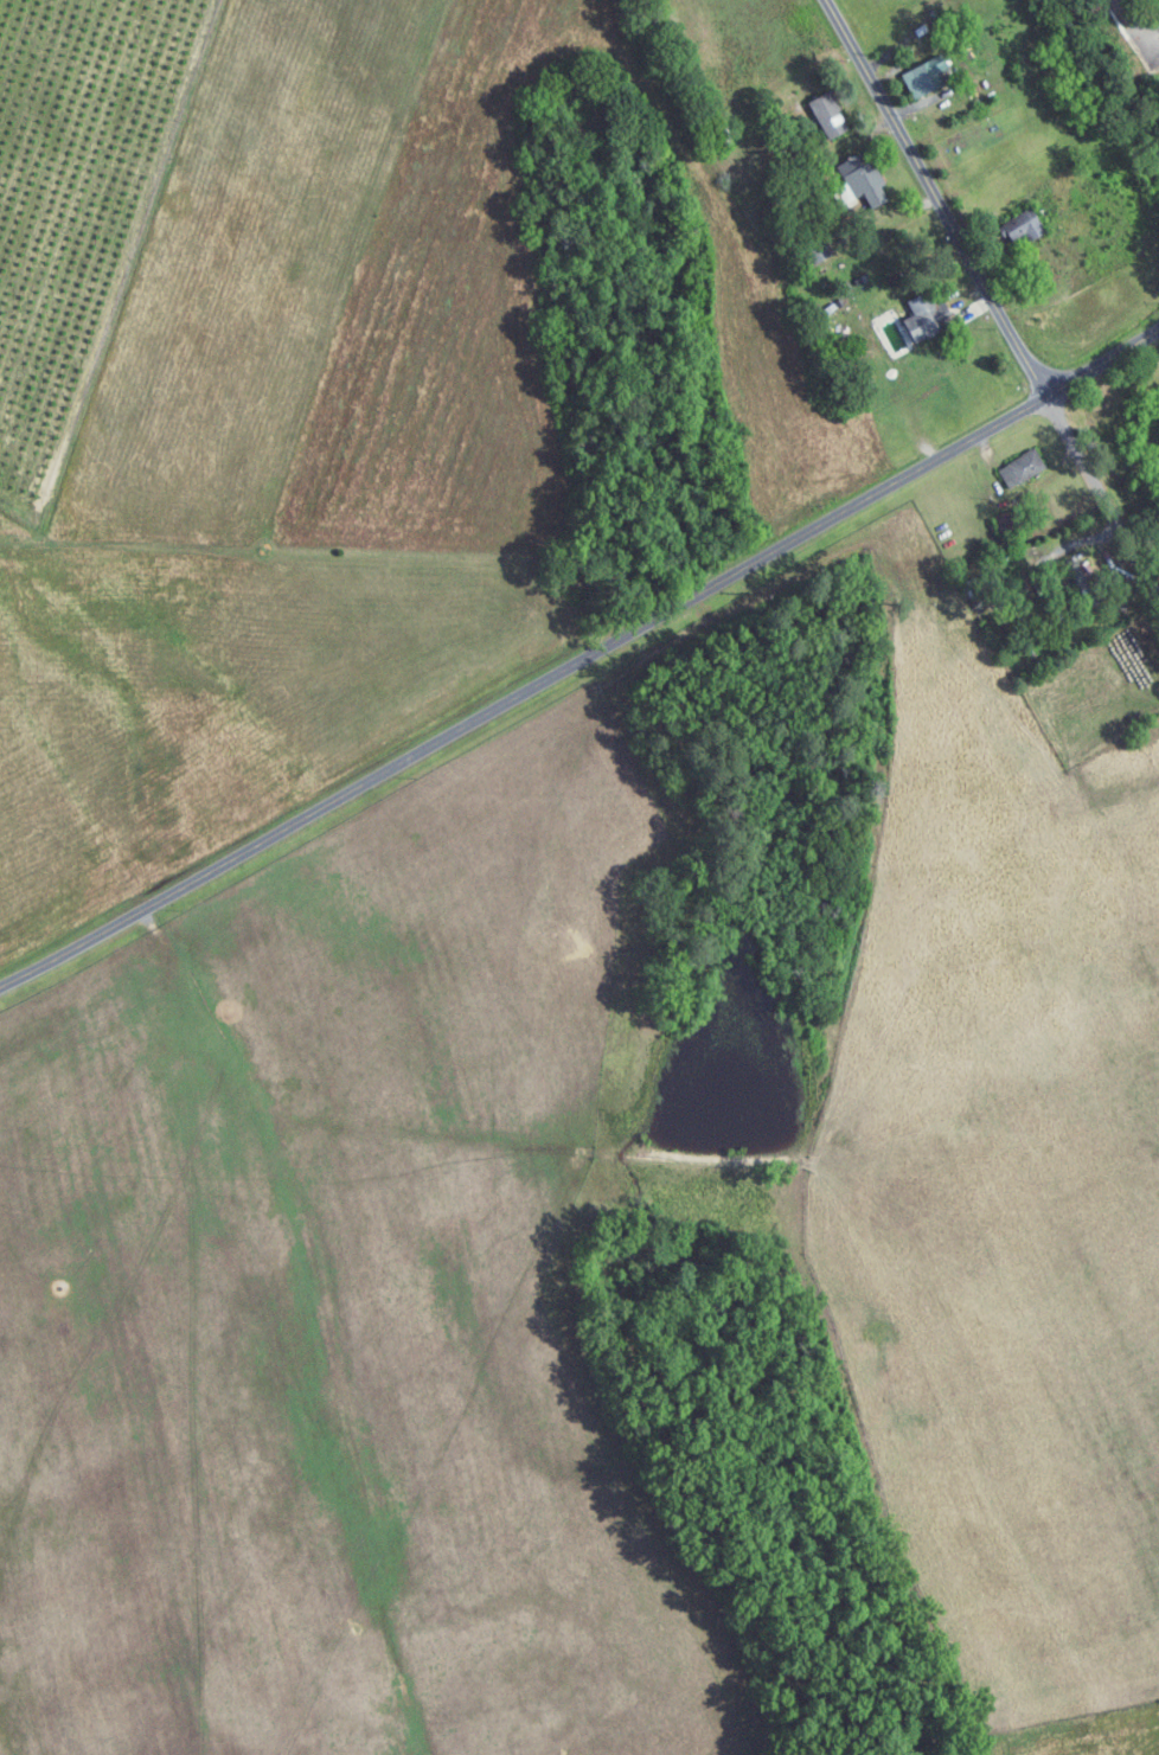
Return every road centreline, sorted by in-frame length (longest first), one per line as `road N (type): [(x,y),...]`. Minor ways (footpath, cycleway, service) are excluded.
road 1 (residential): [(0,987),(1046,396)]
road 2 (residential): [(1158,597),(823,0)]
road 3 (residential): [(1046,396),(1158,330)]

